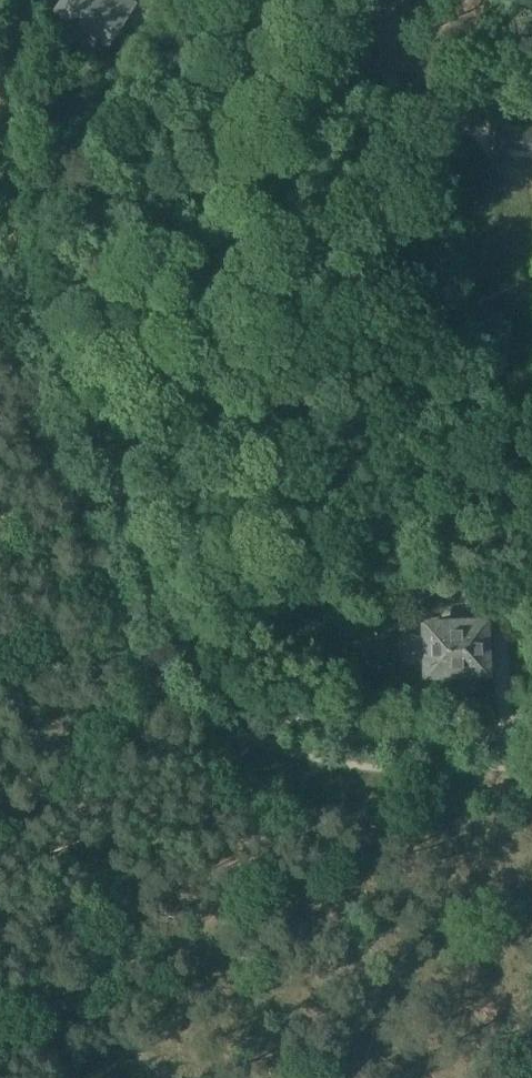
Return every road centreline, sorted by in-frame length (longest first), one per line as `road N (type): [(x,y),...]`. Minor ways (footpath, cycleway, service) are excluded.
road 1 (track): [(492,741),(387,734),(241,707),(205,676),(0,210)]

